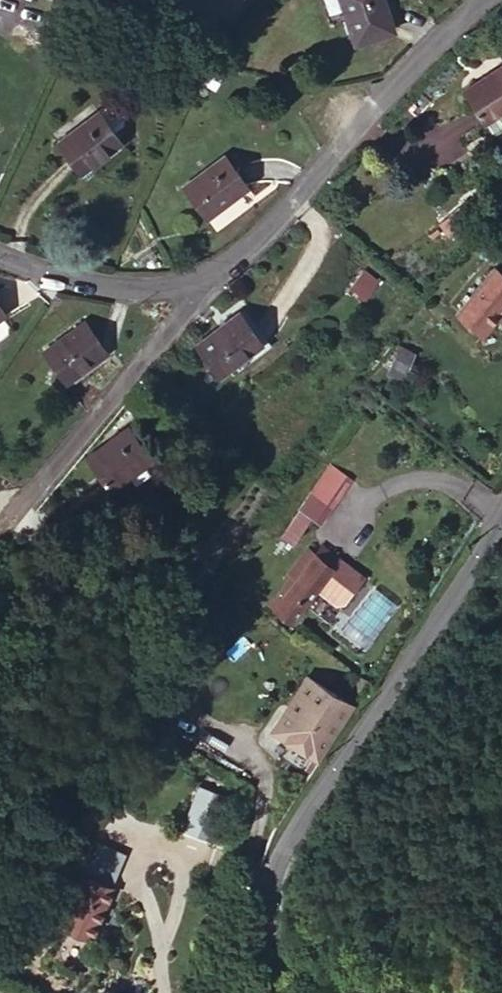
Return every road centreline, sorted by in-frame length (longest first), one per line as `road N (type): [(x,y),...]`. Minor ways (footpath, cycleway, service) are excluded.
road 1 (unclassified): [(266,992),(262,910),(288,833),(501,504)]
road 2 (residential): [(477,0),(234,264),(205,281)]
road 3 (residential): [(8,520),(194,310),(205,281)]
road 4 (residential): [(205,281),(151,286),(33,271),(0,257)]

